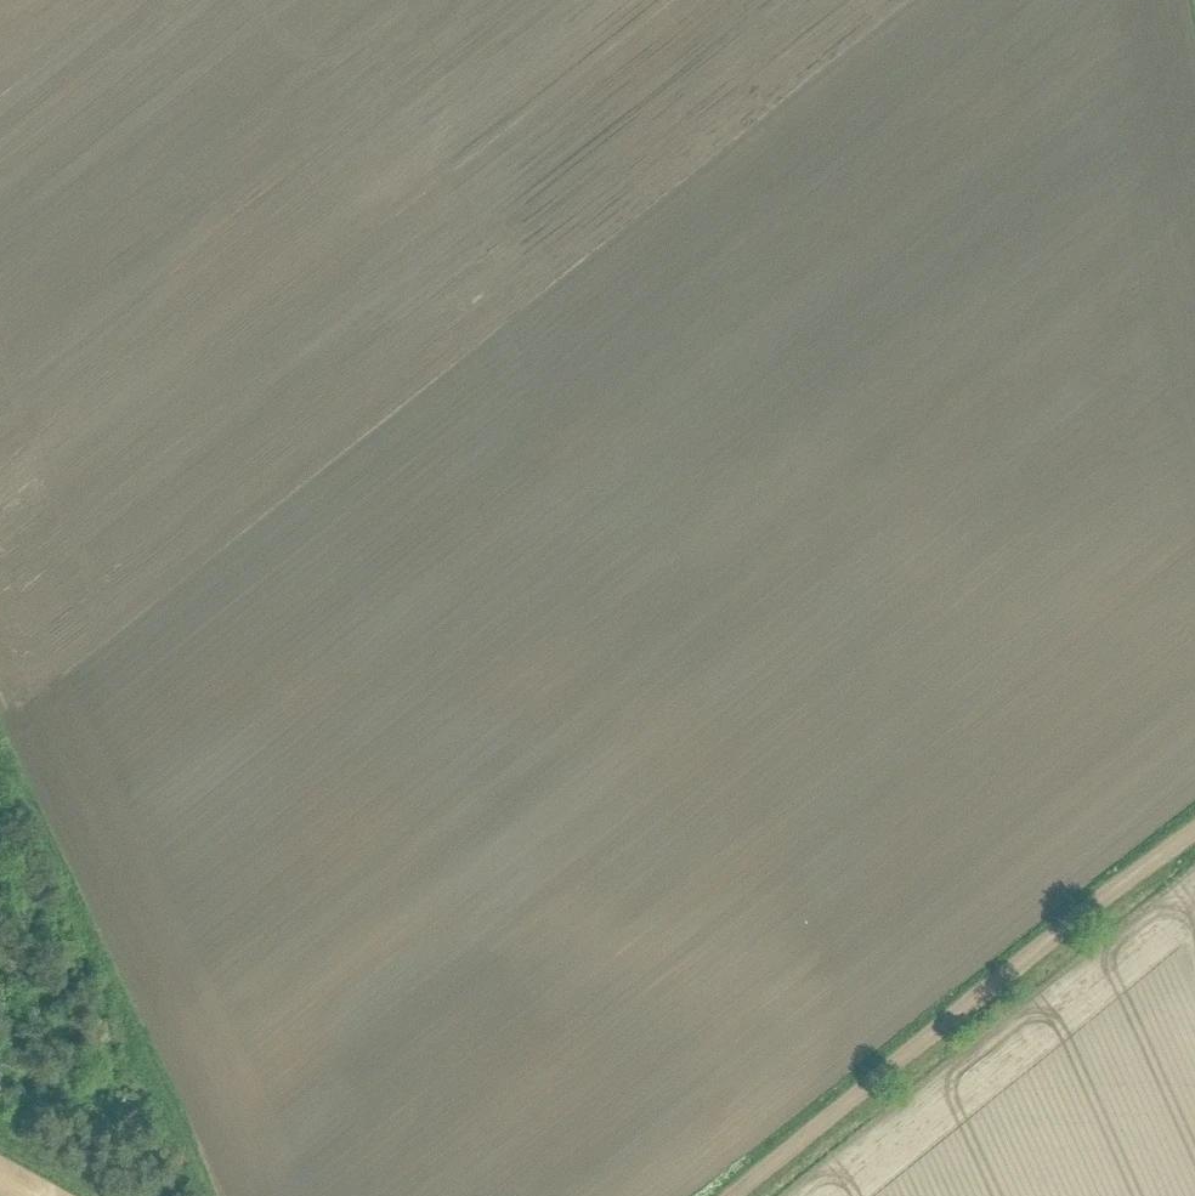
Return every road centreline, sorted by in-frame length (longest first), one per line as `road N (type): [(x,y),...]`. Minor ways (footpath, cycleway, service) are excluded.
road 1 (track): [(744,1195),(1194,838)]

